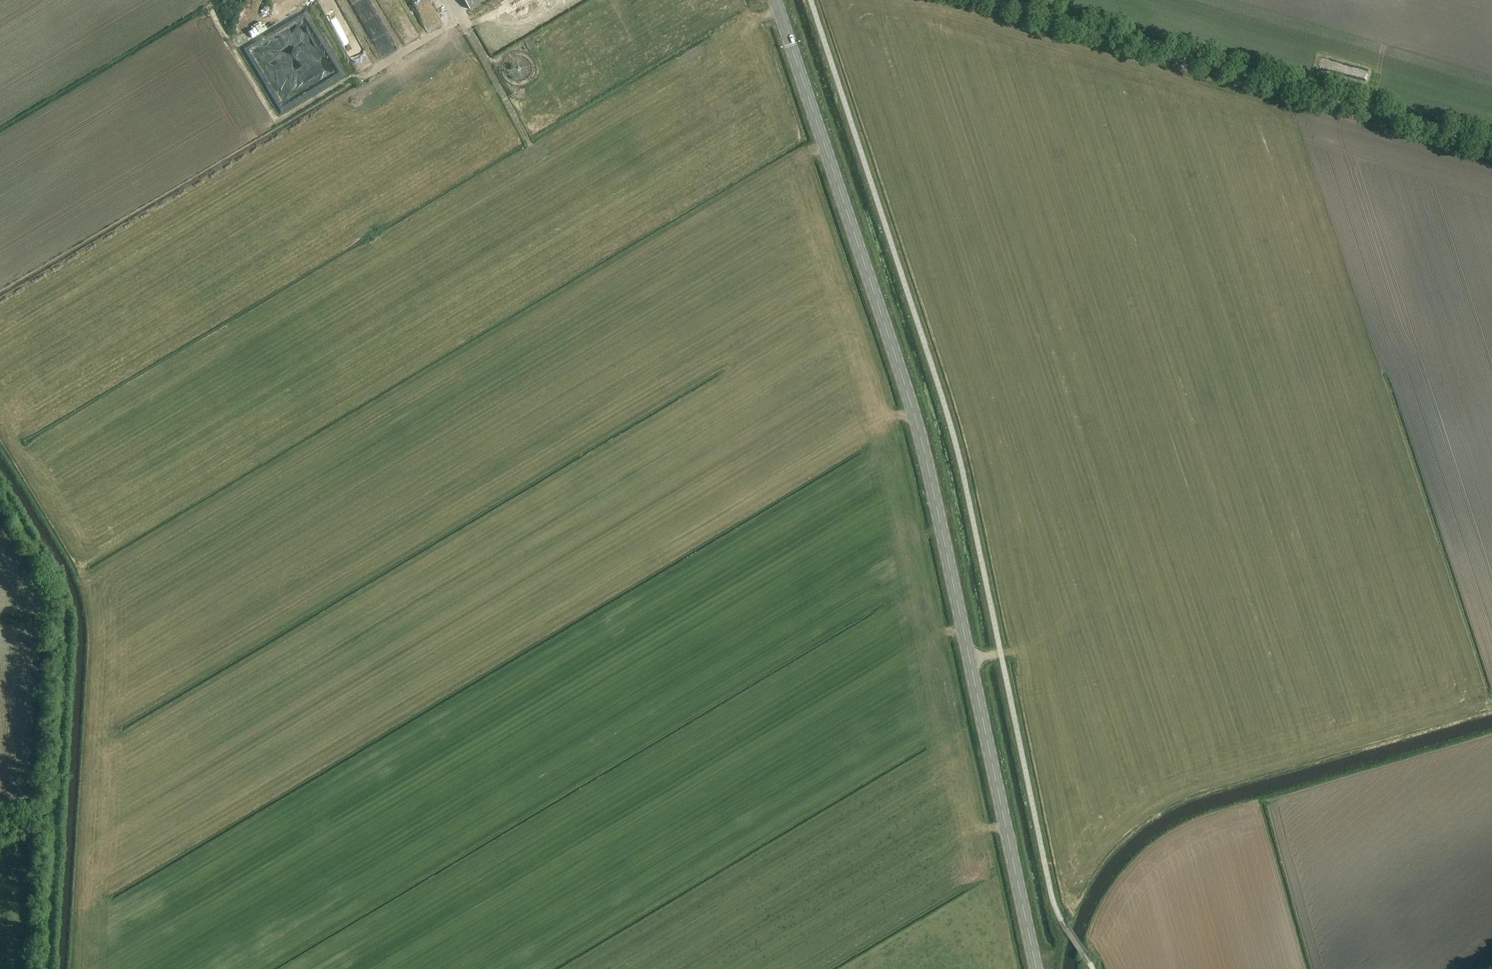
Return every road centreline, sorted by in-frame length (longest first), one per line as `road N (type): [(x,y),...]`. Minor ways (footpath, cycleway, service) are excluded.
road 1 (primary): [(1037,968),(920,427),(776,0)]
road 2 (tertiary): [(1491,145),(998,0)]

